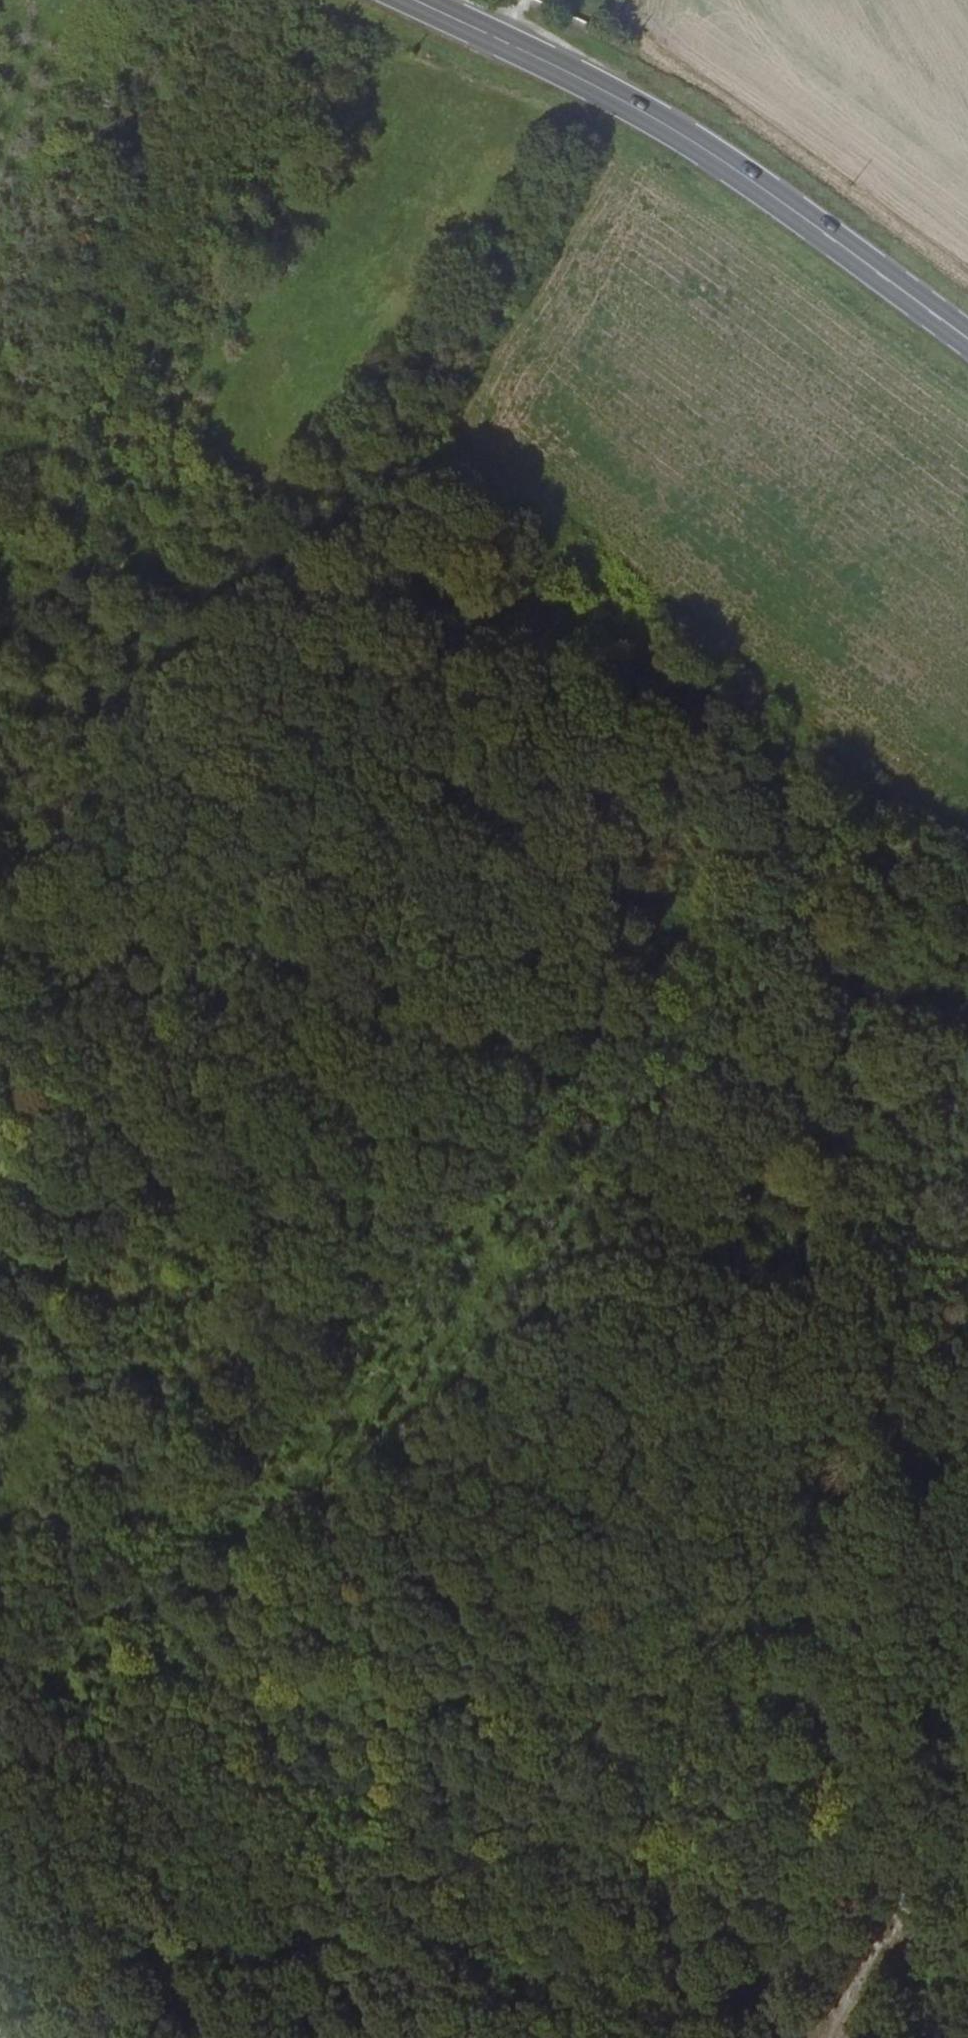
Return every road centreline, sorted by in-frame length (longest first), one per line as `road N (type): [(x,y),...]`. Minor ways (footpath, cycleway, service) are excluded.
road 1 (primary): [(967,339),(667,126),(416,0)]

